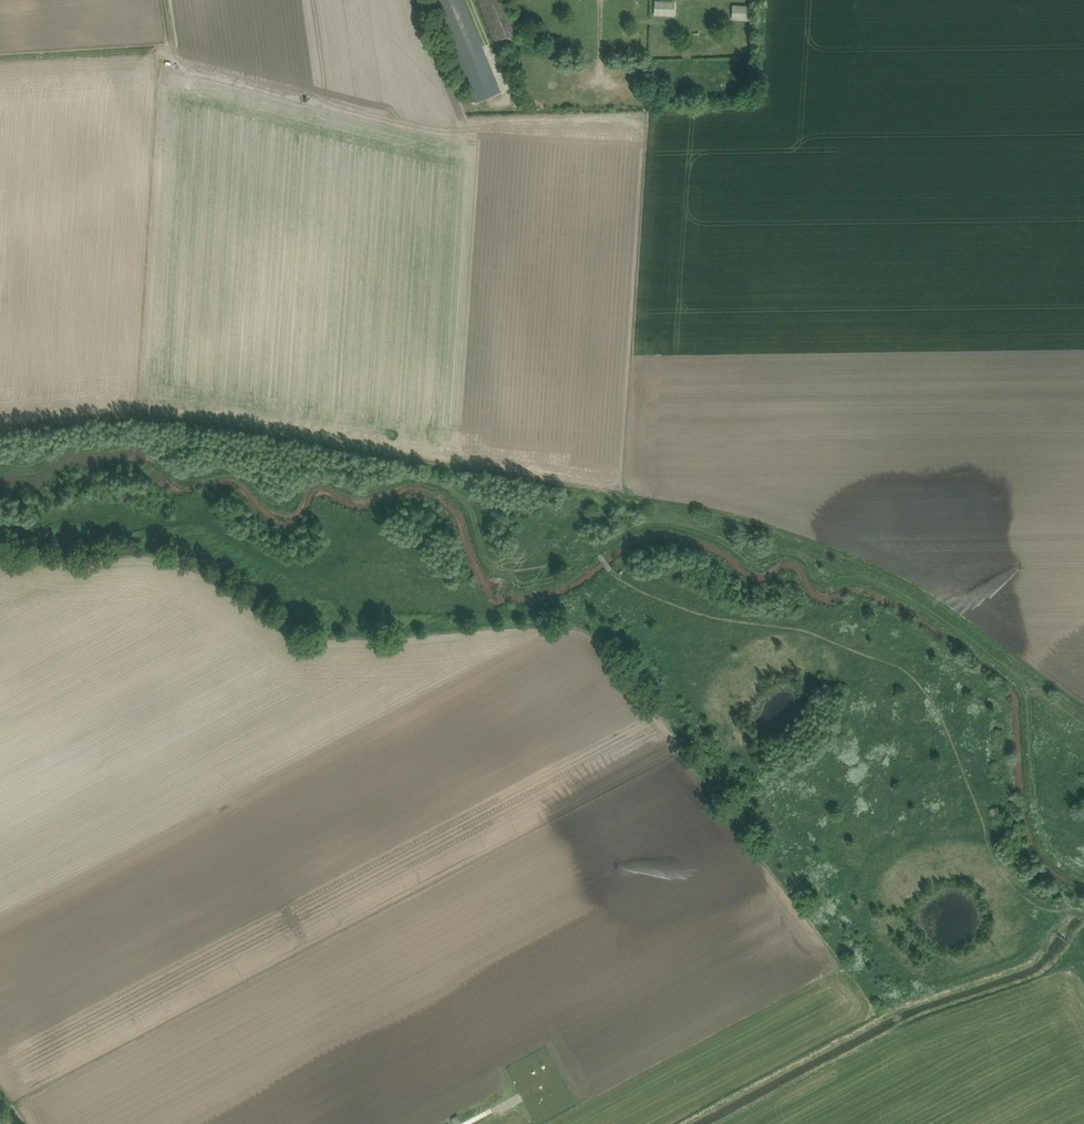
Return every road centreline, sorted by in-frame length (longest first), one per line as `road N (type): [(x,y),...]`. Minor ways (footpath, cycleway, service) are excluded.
road 1 (track): [(0,553),(175,555),(294,631),(553,620),(621,574)]

